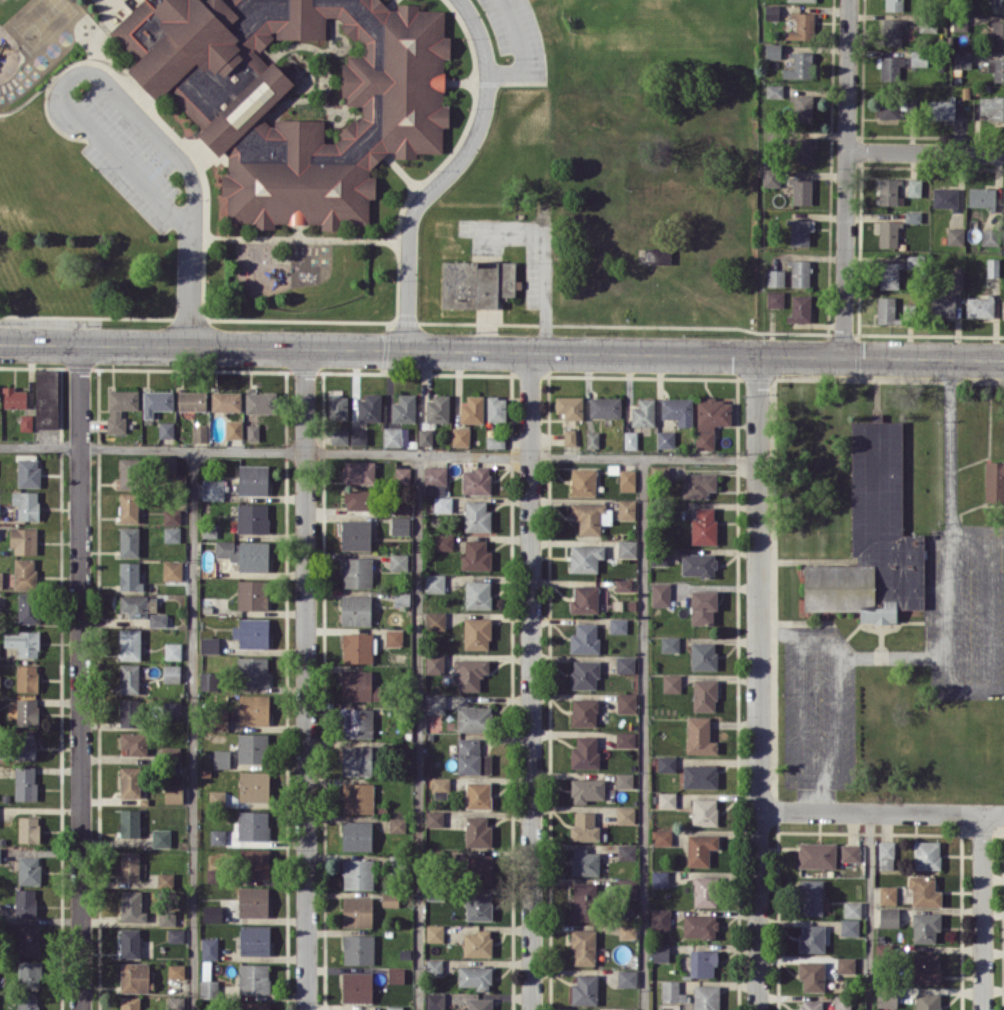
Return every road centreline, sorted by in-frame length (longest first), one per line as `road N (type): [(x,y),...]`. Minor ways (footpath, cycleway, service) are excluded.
road 1 (tertiary): [(0,344),(1003,360)]
road 2 (residential): [(81,345),(81,1009)]
road 3 (residential): [(308,348),(308,1009)]
road 4 (residential): [(533,353),(533,1009)]
road 5 (residential): [(758,357),(759,1009)]
road 6 (residential): [(850,0),(847,359)]
road 7 (residential): [(759,813),(1003,815)]
road 8 (residential): [(985,815),(985,1009)]
road 9 (residential): [(847,152),(1003,154)]

